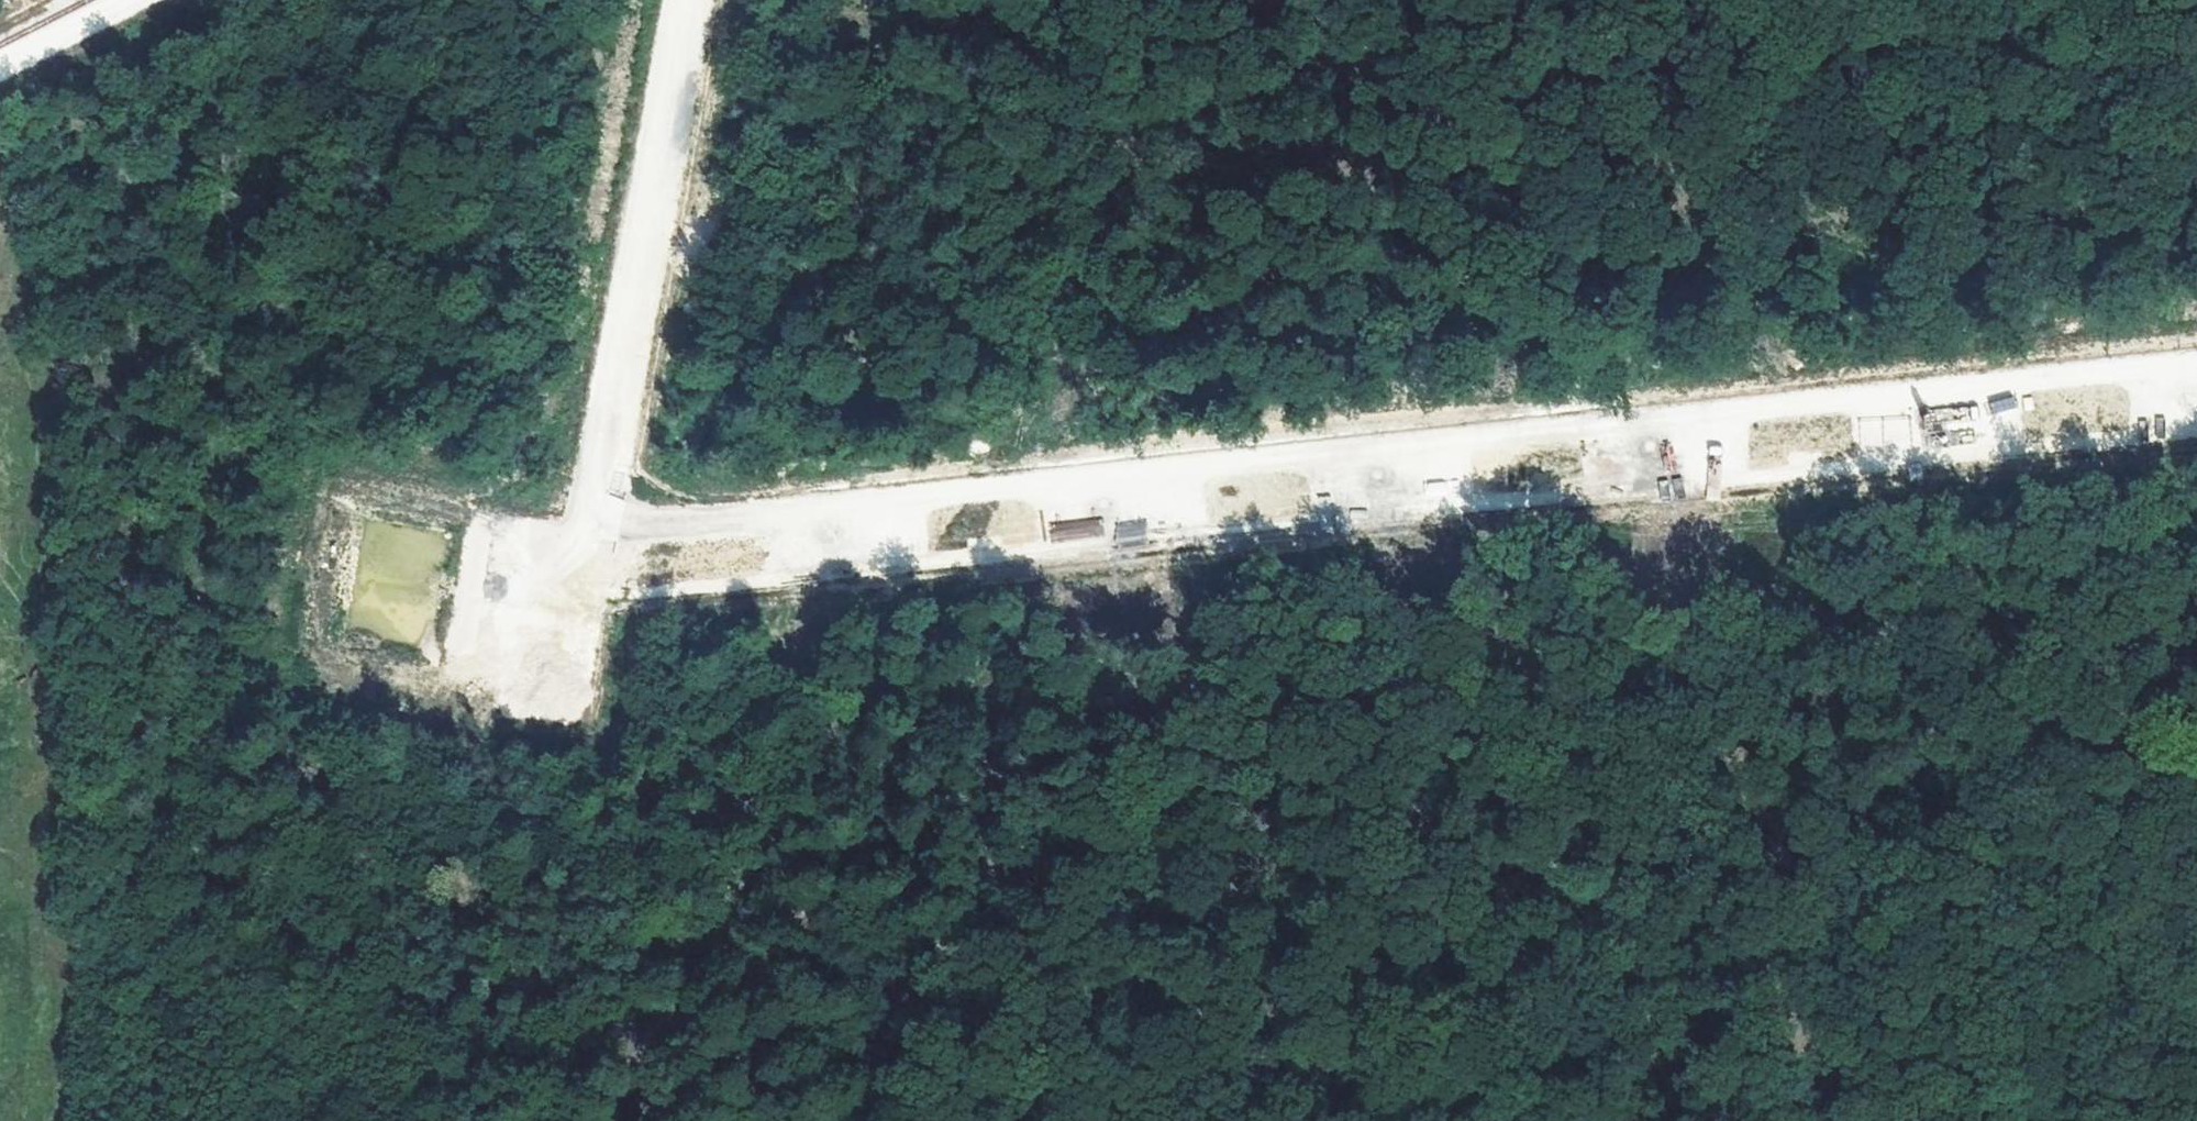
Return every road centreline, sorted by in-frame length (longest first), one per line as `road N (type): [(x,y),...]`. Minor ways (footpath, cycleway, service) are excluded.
road 1 (track): [(698,0),(575,581),(2196,401)]
road 2 (track): [(0,67),(138,0)]

